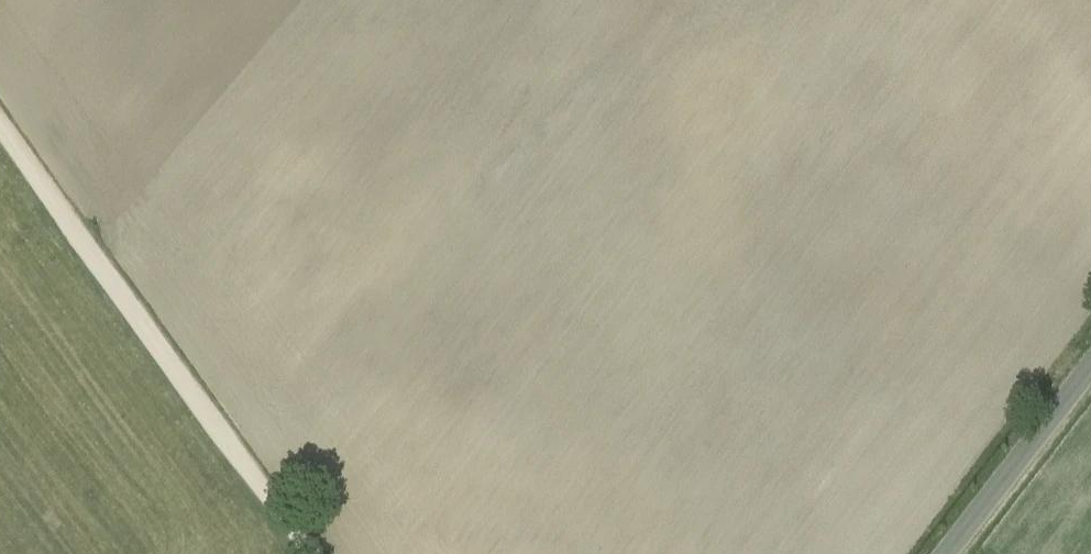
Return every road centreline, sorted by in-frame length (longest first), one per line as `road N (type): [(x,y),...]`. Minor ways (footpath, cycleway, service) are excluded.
road 1 (track): [(0,120),(313,553)]
road 2 (unclassified): [(944,553),(1090,364)]

